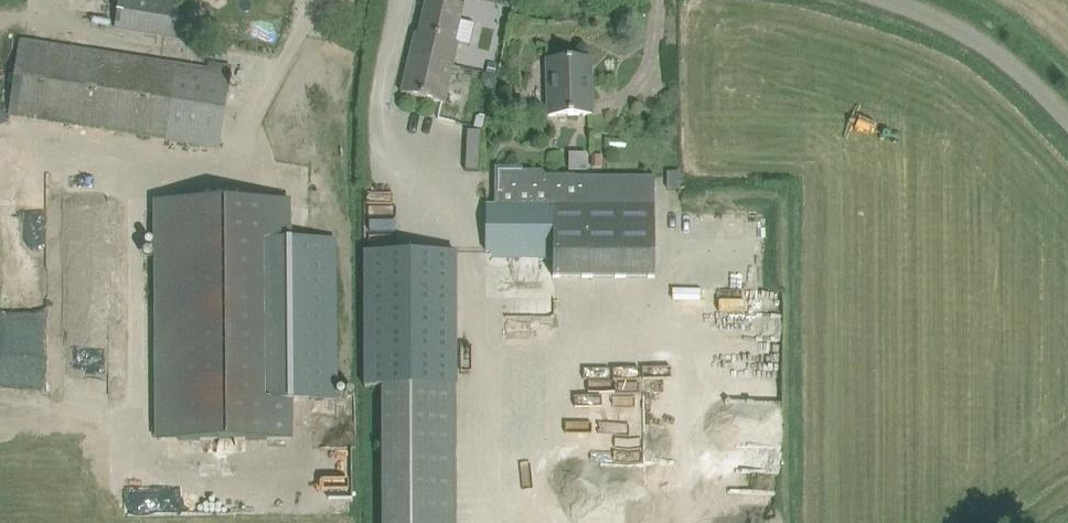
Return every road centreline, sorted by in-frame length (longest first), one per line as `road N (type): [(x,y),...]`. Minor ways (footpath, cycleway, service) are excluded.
road 1 (unclassified): [(885,0),(976,36),(1067,119)]

